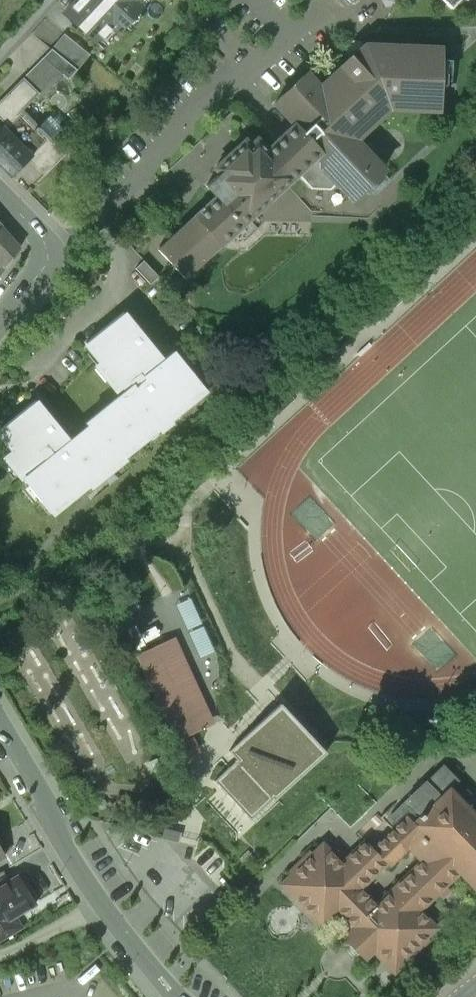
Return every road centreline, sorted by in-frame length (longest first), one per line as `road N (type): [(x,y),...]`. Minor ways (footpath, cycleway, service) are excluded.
road 1 (residential): [(103,905),(0,724)]
road 2 (residential): [(0,319),(48,250),(0,193)]

